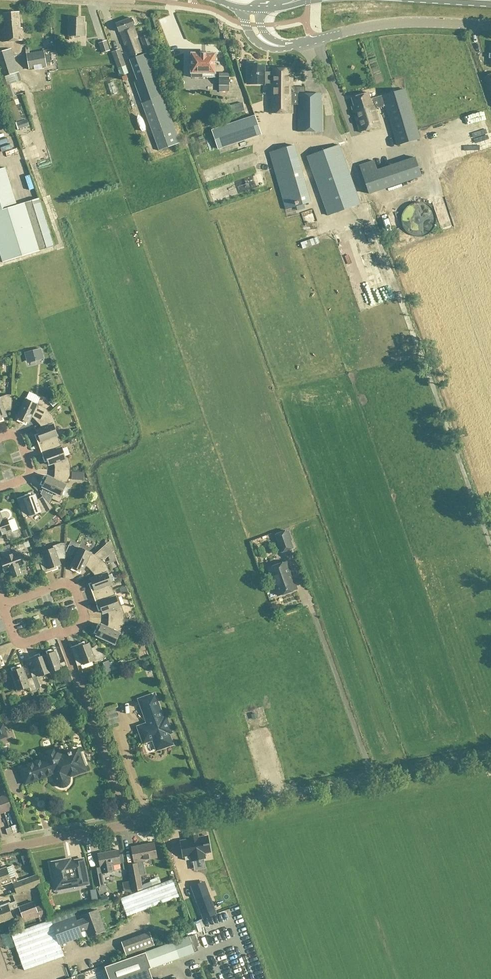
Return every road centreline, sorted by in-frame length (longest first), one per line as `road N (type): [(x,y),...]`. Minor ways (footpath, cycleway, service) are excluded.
road 1 (unclassified): [(221,807),(490,754)]
road 2 (residential): [(0,852),(221,807)]
road 3 (unclassified): [(490,27),(396,24),(291,45)]
road 4 (residential): [(1,606),(21,645),(71,632),(84,624),(72,585)]

